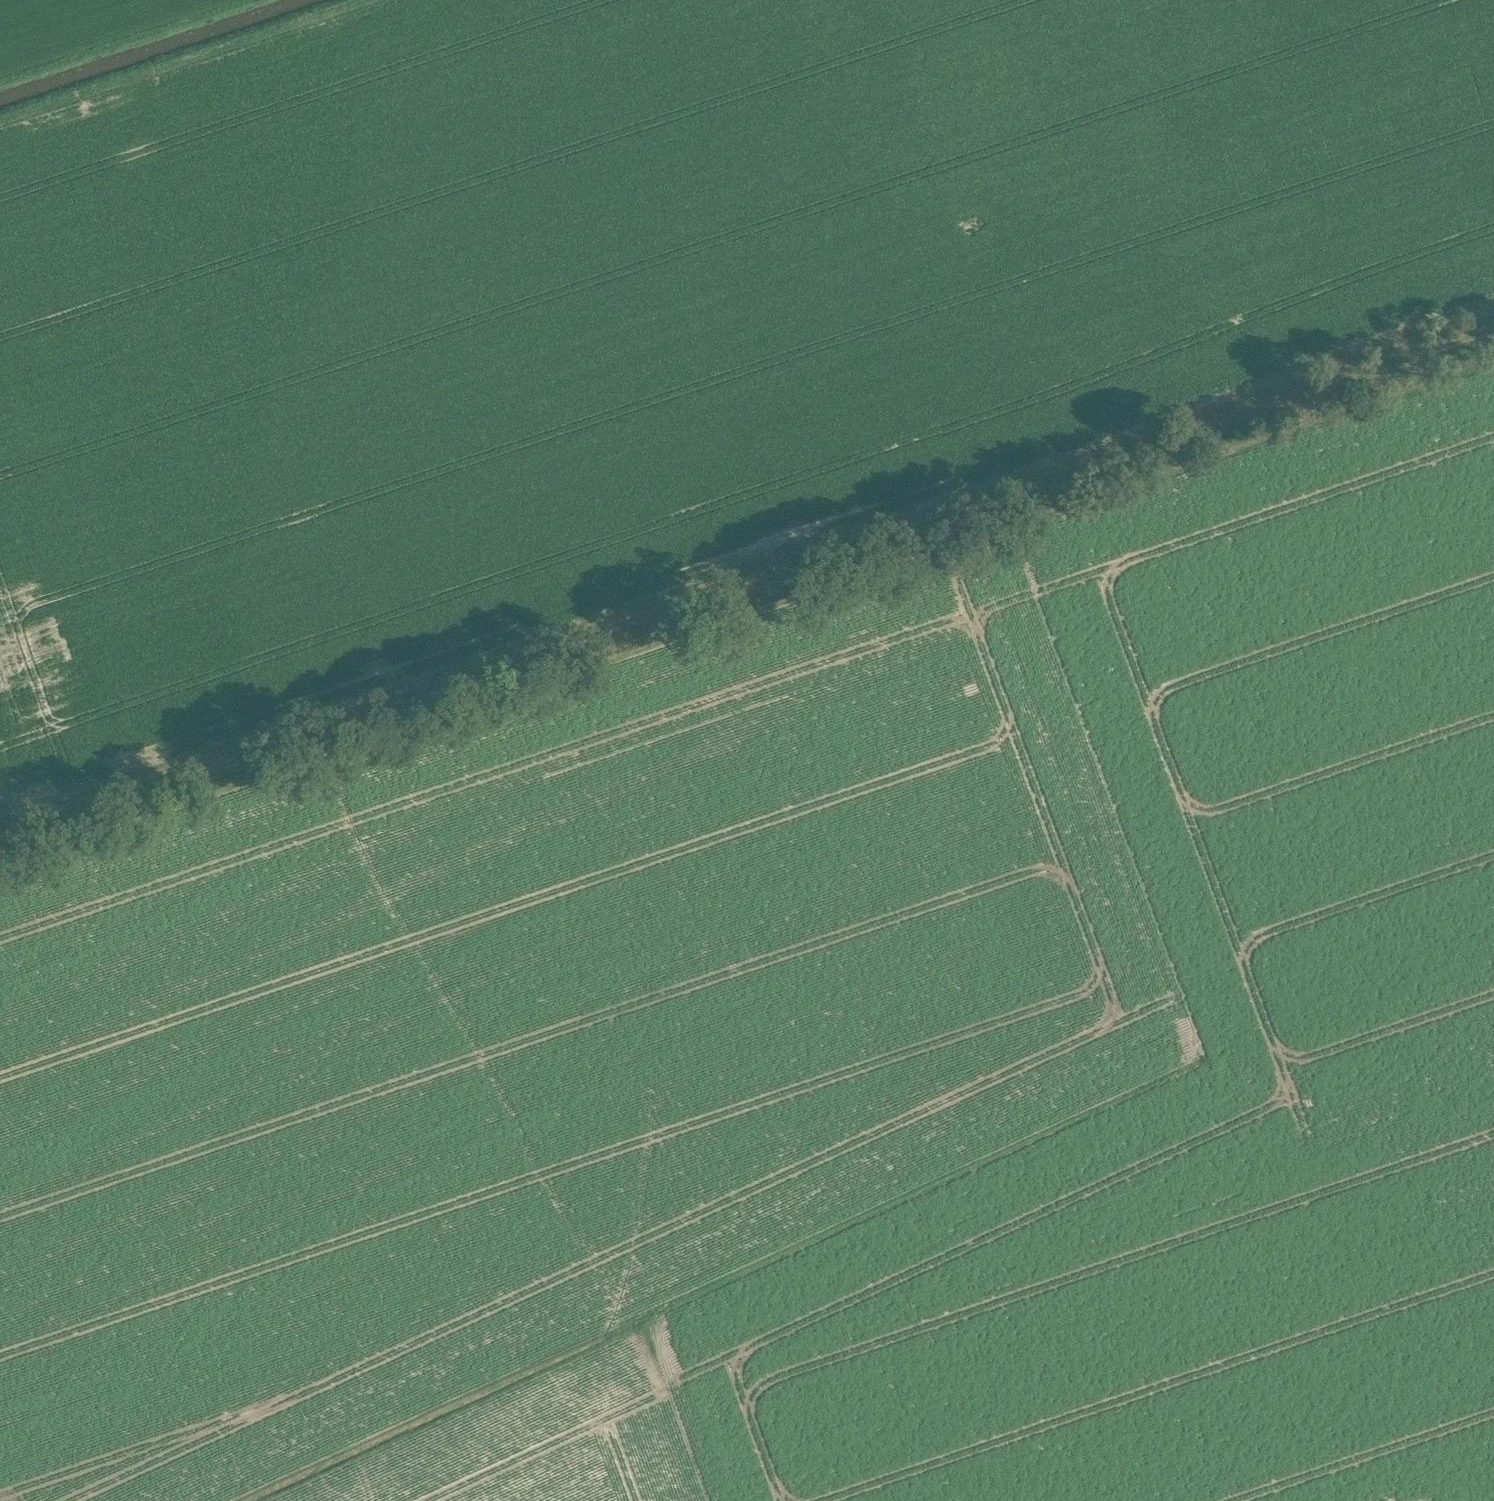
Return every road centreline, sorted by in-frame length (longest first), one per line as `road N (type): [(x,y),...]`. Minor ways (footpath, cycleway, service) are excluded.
road 1 (track): [(1493,330),(0,835)]

